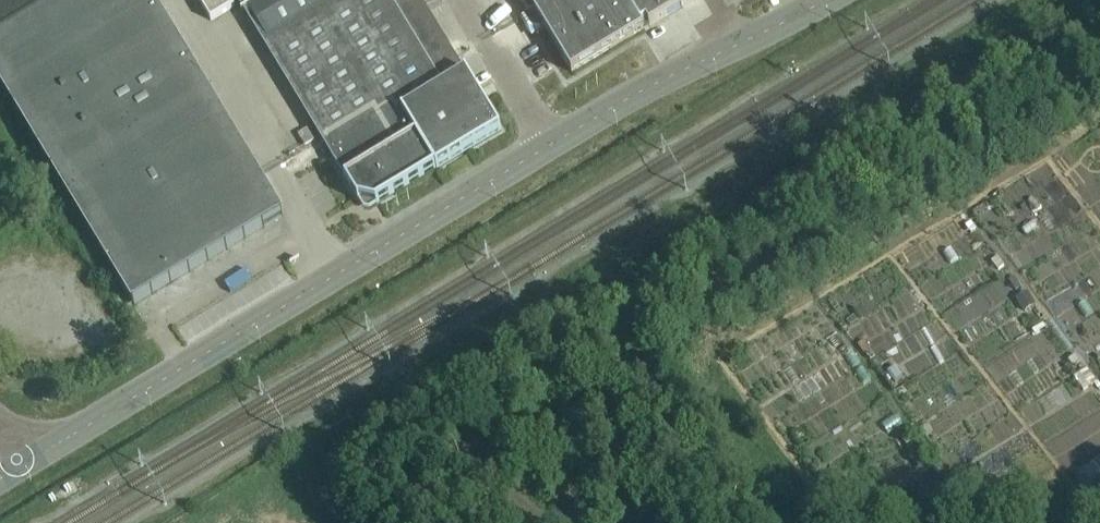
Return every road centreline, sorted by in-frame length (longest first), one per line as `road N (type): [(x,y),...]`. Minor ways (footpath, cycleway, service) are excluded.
road 1 (unclassified): [(827,0),(675,70),(22,465)]

